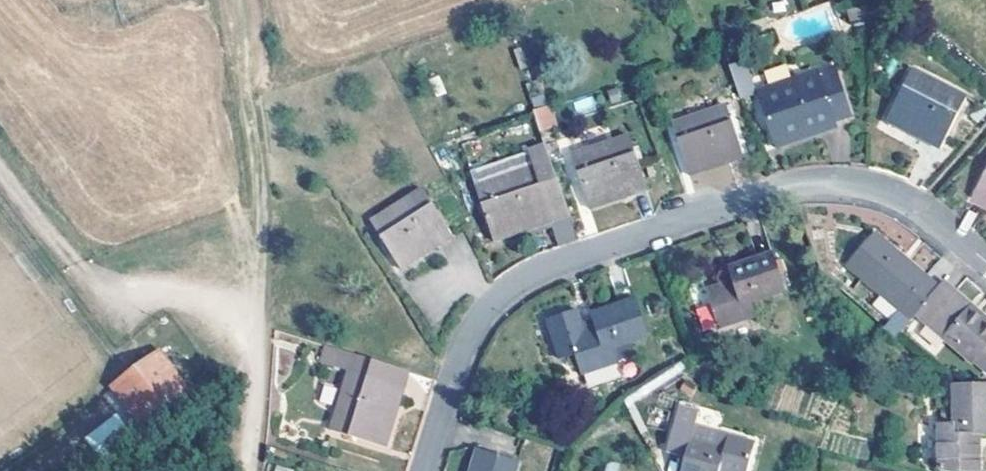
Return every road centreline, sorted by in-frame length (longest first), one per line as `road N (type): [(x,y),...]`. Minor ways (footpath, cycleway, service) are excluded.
road 1 (residential): [(428,470),(467,344),(515,290),(577,259),(822,188),(880,191),(985,261)]
road 2 (unclassified): [(247,470),(254,375),(243,336),(201,305),(92,282),(0,176)]
road 3 (track): [(243,336),(260,288),(262,235),(235,0)]

